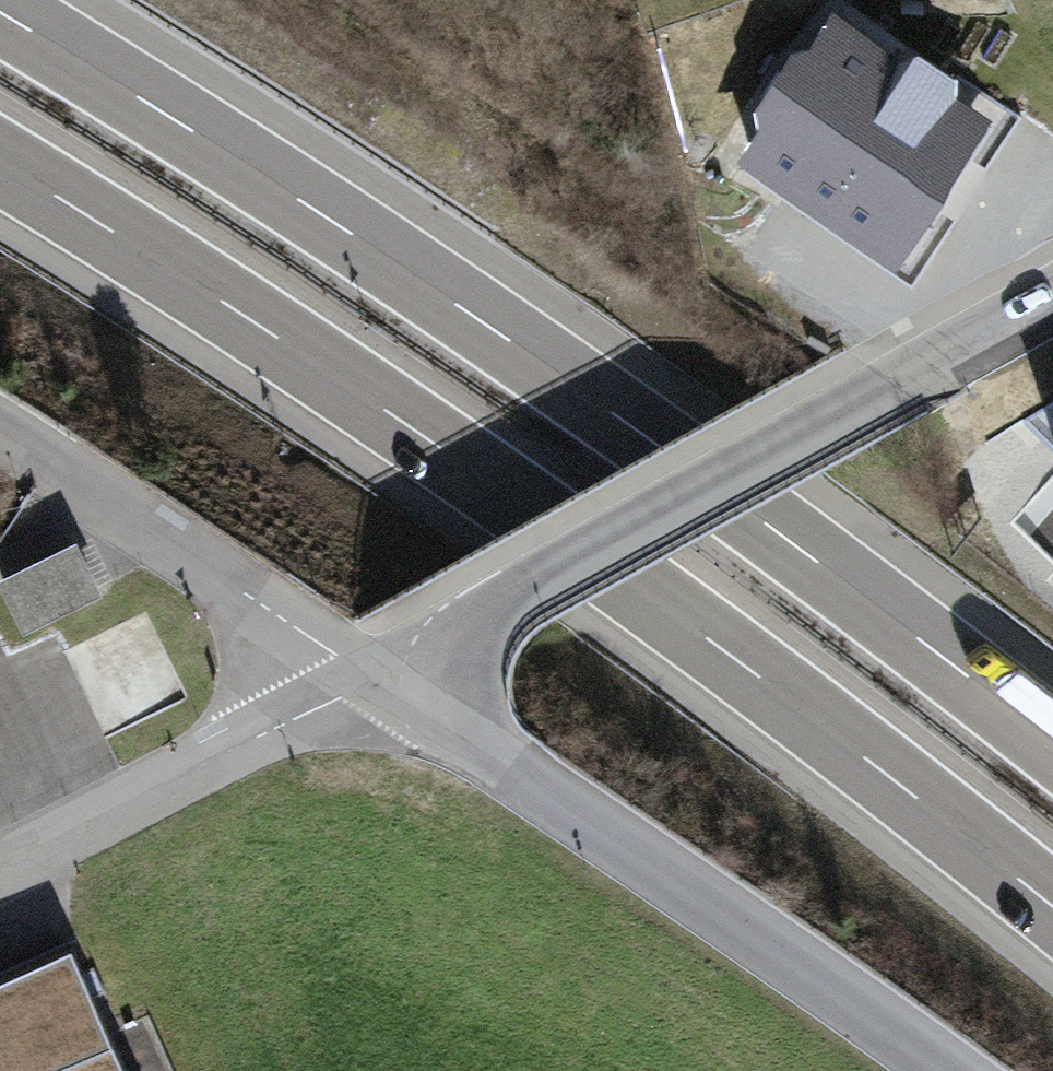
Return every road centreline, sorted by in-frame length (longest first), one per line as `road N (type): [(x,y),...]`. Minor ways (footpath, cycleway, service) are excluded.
road 1 (motorway): [(0,164),(253,324),(633,585),(1052,910)]
road 2 (motorway): [(1052,742),(555,369),(0,10)]
road 3 (residential): [(1052,293),(379,680)]
road 4 (residential): [(379,680),(947,1070)]
road 5 (residential): [(379,680),(0,431)]
road 6 (residential): [(379,680),(0,873)]

